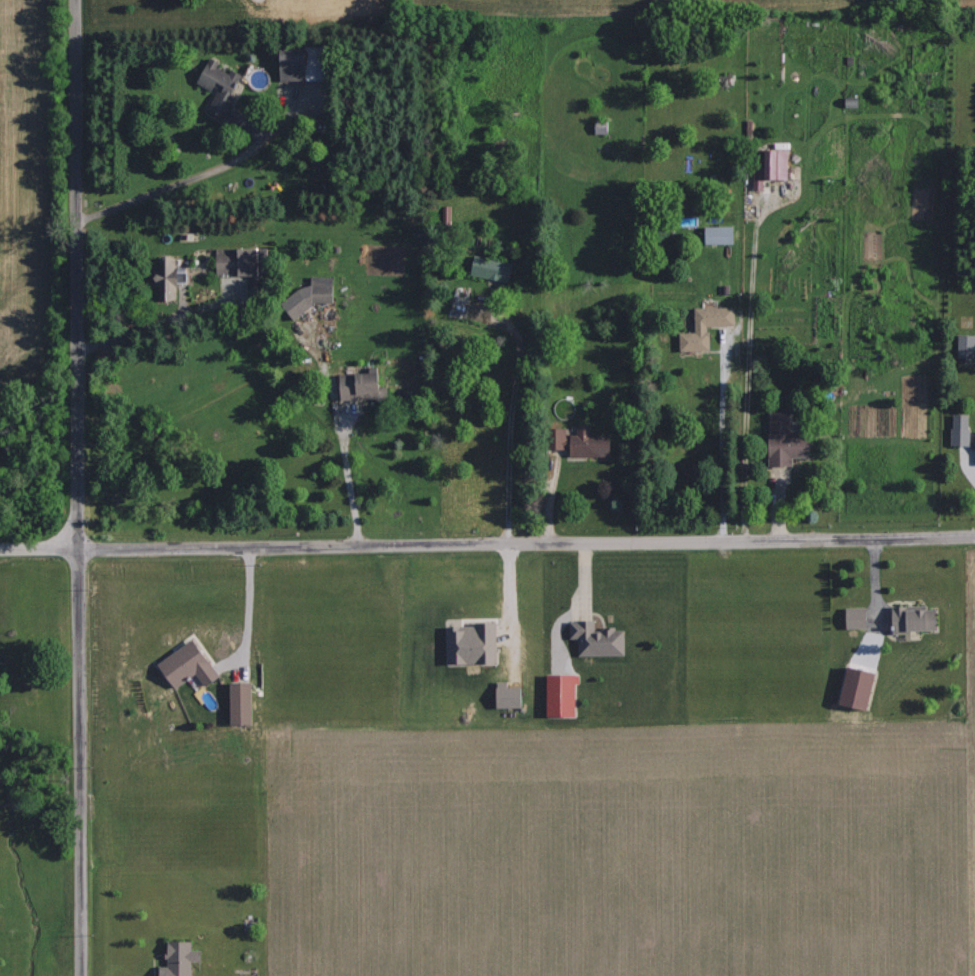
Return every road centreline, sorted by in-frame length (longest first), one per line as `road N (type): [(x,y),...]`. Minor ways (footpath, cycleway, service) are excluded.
road 1 (residential): [(80,975),(74,0)]
road 2 (residential): [(77,548),(974,537)]

